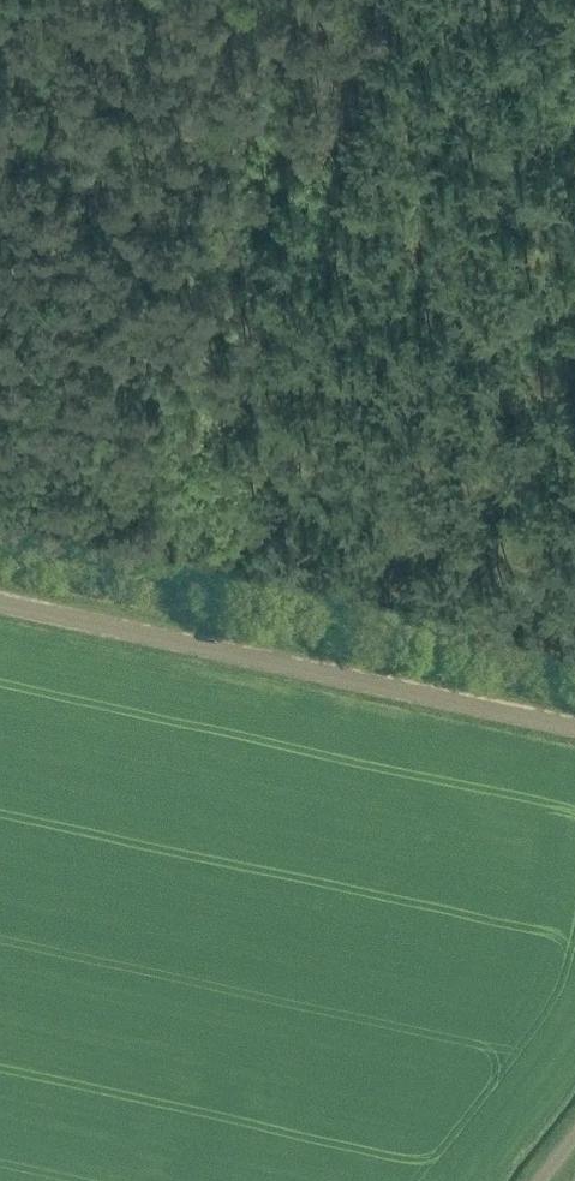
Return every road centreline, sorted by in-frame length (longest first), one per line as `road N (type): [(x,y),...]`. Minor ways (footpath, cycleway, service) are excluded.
road 1 (unclassified): [(574,732),(0,606)]

